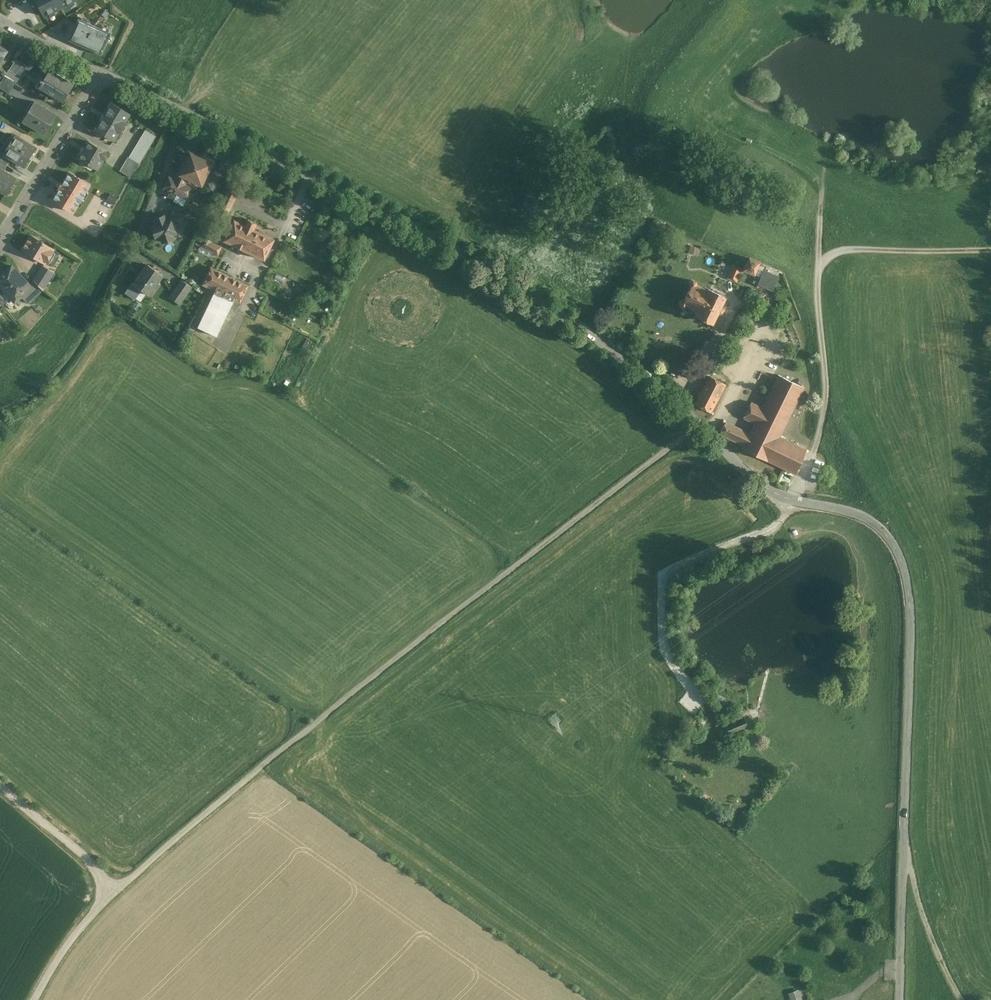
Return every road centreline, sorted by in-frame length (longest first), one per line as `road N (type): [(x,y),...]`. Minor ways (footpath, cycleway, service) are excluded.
road 1 (unclassified): [(105,69),(361,195),(506,279),(658,382),(771,491),(855,513),(887,535),(911,605),(901,999)]
road 2 (track): [(36,999),(66,946),(152,859),(699,423)]
road 3 (track): [(990,250),(856,251),(826,262),(819,290),(828,397)]
road 4 (residential): [(0,243),(105,69)]
road 5 (track): [(115,894),(0,783)]

